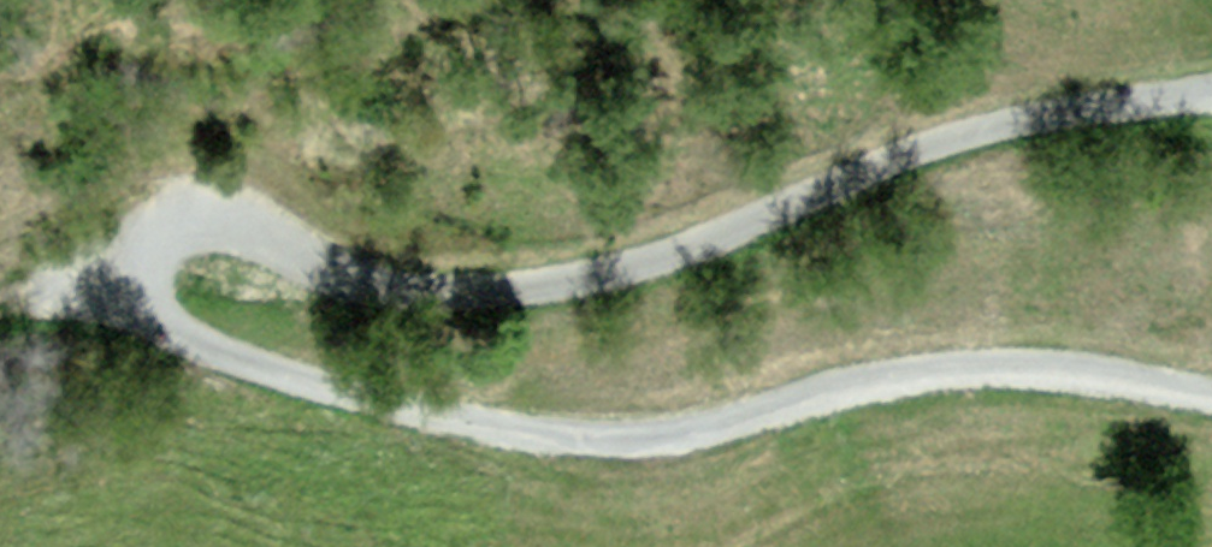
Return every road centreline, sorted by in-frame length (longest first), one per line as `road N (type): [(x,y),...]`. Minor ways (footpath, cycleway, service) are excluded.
road 1 (unclassified): [(1211,395),(1044,365),(972,365),(901,372),(678,435),(554,435),(311,385),(241,359),(166,321),(147,284),(159,244),(198,224),(270,240),(382,282),(549,288),(686,253),(934,143),(1034,115),(1211,90)]
road 2 (track): [(147,284),(0,335)]

